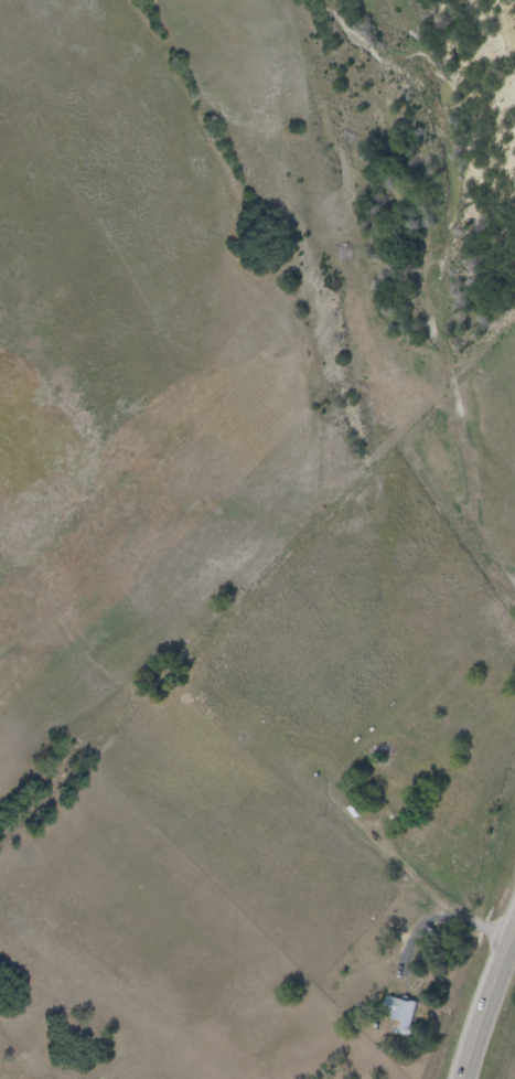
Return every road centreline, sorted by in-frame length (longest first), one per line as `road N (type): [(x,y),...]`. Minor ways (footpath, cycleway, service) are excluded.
road 1 (primary): [(469,1078),(514,943)]

